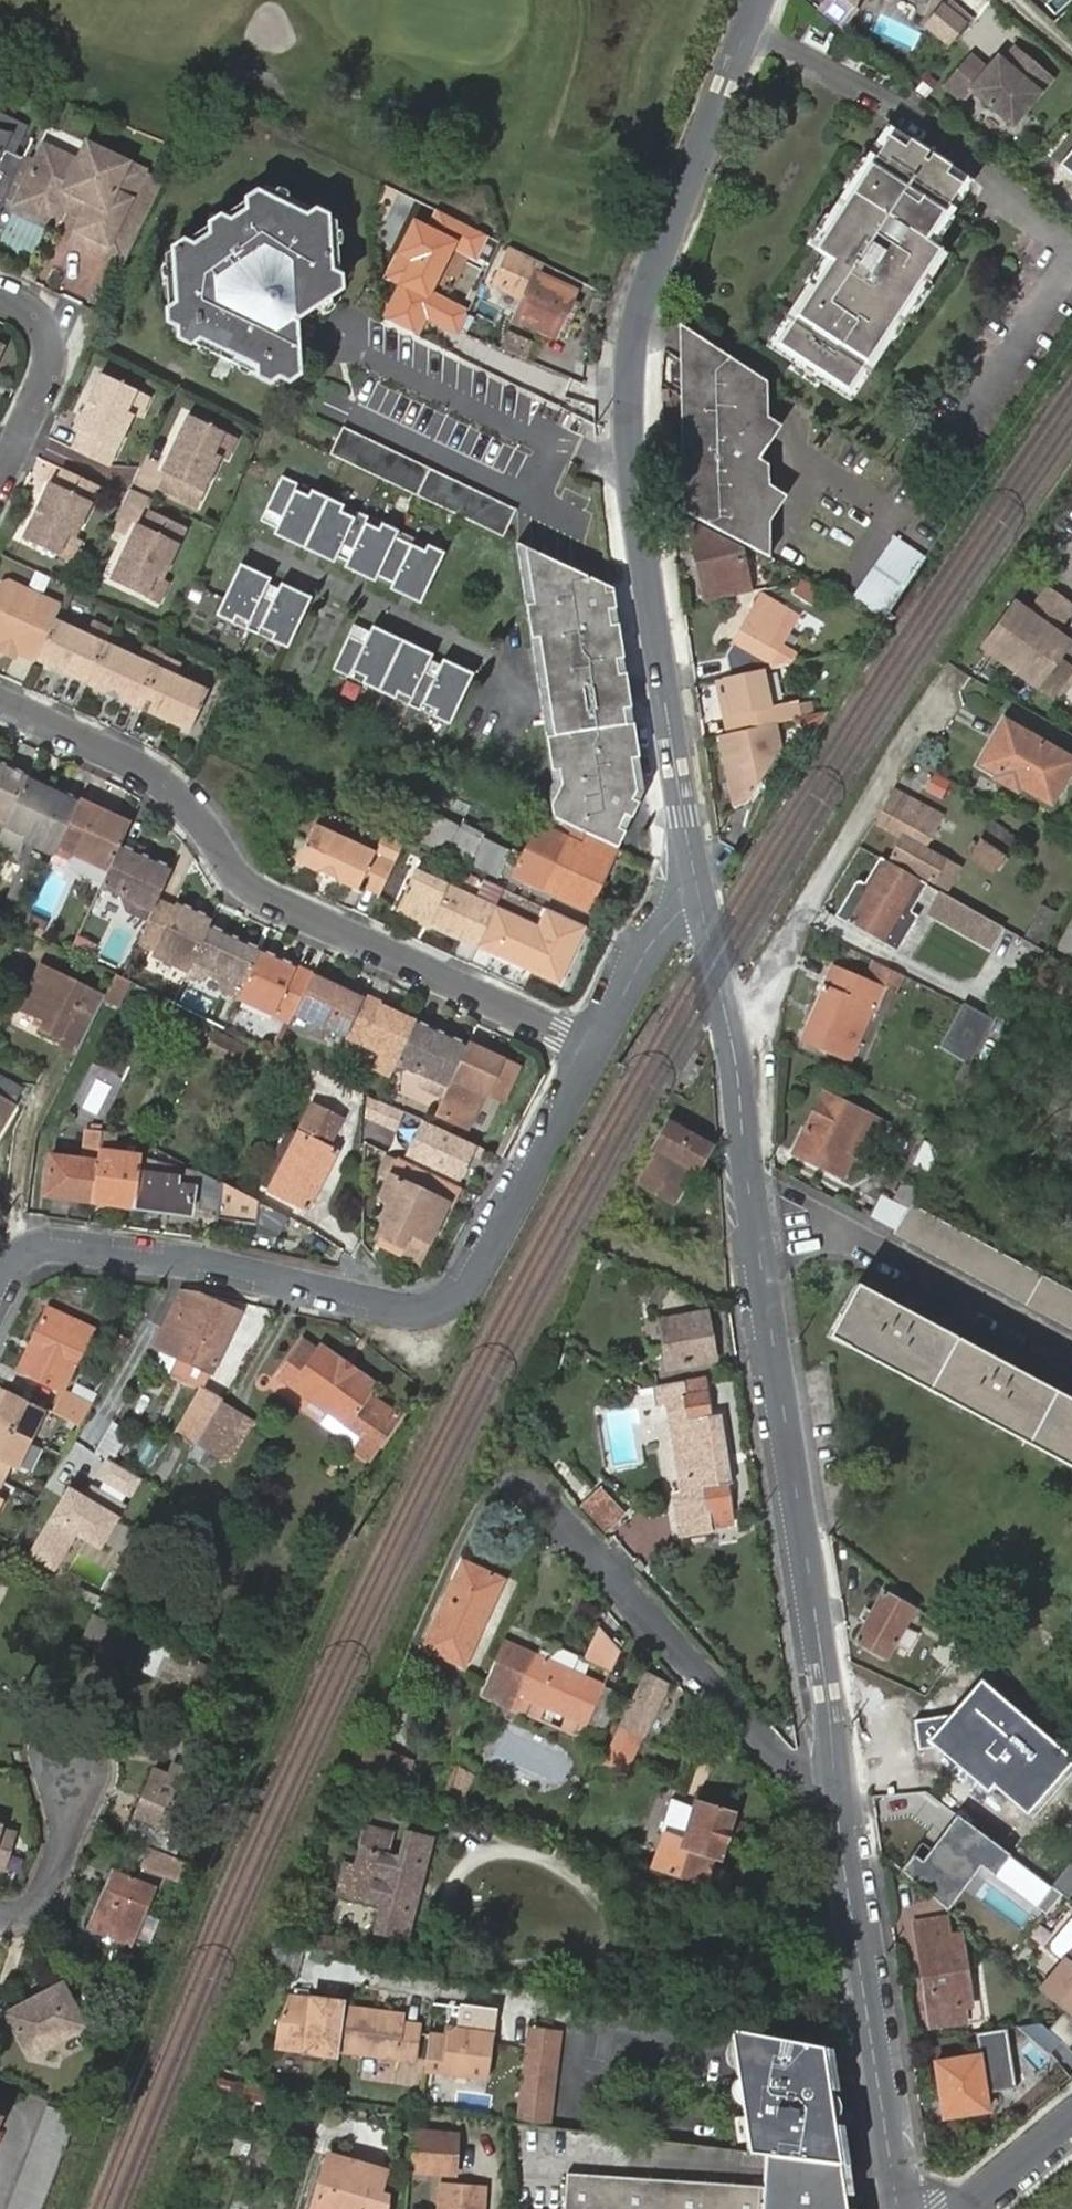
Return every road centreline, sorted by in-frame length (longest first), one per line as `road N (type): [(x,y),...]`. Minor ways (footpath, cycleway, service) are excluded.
road 1 (residential): [(761,0),(645,291),(633,351),(630,456),(699,876)]
road 2 (residential): [(731,1044),(843,1821)]
road 3 (residential): [(593,1045),(470,1278),(438,1306),(392,1309),(218,1266),(53,1244),(18,1258),(0,1290)]
road 4 (residential): [(0,700),(137,764),(193,803),(235,873),(265,894),(593,1045)]
road 5 (residential): [(539,1494),(843,1821)]
road 6 (residential): [(956,673),(731,1044)]
road 7 (residential): [(843,1821),(899,2208)]
road 8 (residential): [(0,287),(31,301),(49,327),(54,355),(0,479)]
road 9 (residential): [(699,876),(640,946),(593,1045)]
road 10 (residential): [(80,1763),(79,1802),(37,1901),(0,1913)]
road 11 (residential): [(699,876),(731,1044)]
road 12 (residential): [(1071,2118),(962,2208)]

